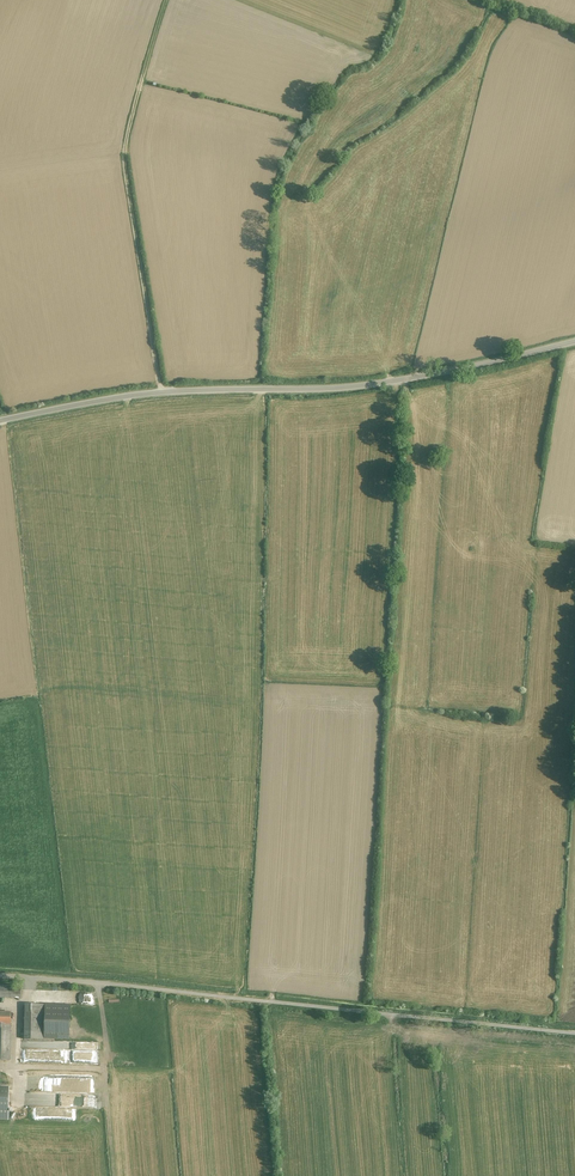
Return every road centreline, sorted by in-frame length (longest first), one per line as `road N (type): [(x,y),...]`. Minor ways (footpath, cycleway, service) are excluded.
road 1 (unclassified): [(0,421),(149,393),(382,384),(574,343)]
road 2 (unclassified): [(0,976),(574,1034)]
road 3 (track): [(165,0),(124,156),(161,392)]

